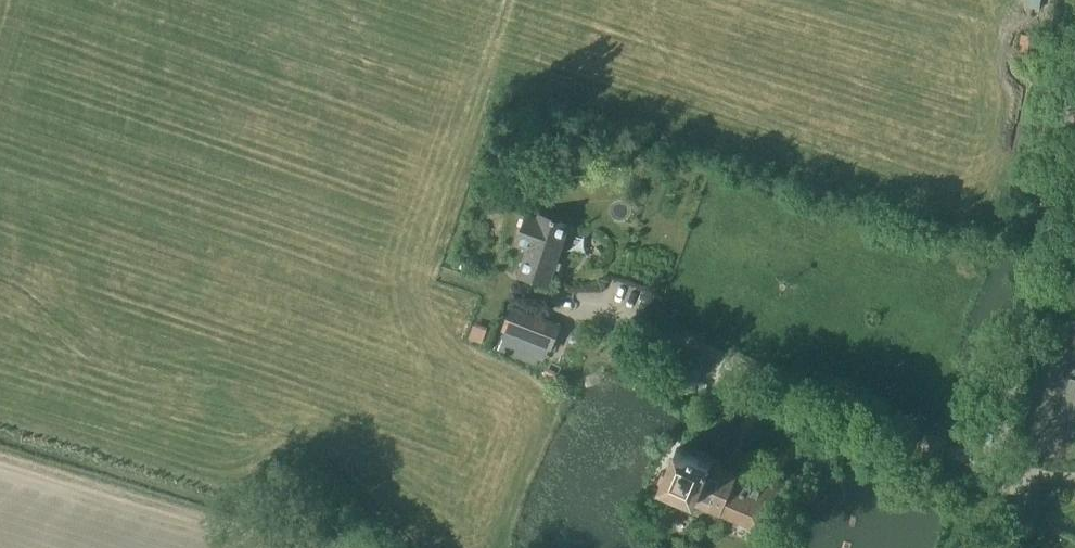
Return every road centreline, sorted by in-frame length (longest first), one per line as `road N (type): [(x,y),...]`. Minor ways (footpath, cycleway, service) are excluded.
road 1 (track): [(477,547),(456,495),(436,350),(415,280),(508,0)]
road 2 (unclassified): [(995,469),(1074,76)]
road 3 (track): [(280,547),(0,460)]

